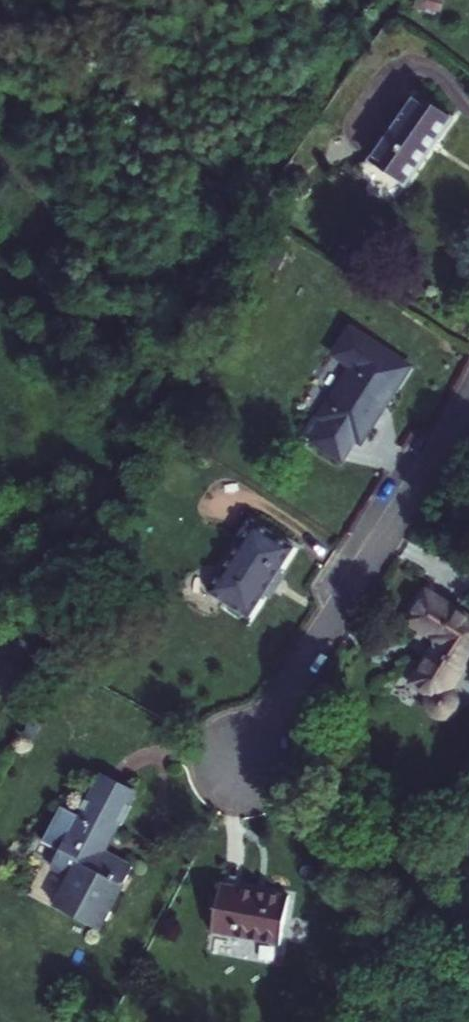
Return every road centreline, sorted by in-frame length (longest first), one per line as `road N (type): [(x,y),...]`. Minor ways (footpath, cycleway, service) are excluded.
road 1 (track): [(406,0),(260,199),(0,768)]
road 2 (residential): [(233,767),(468,411)]

